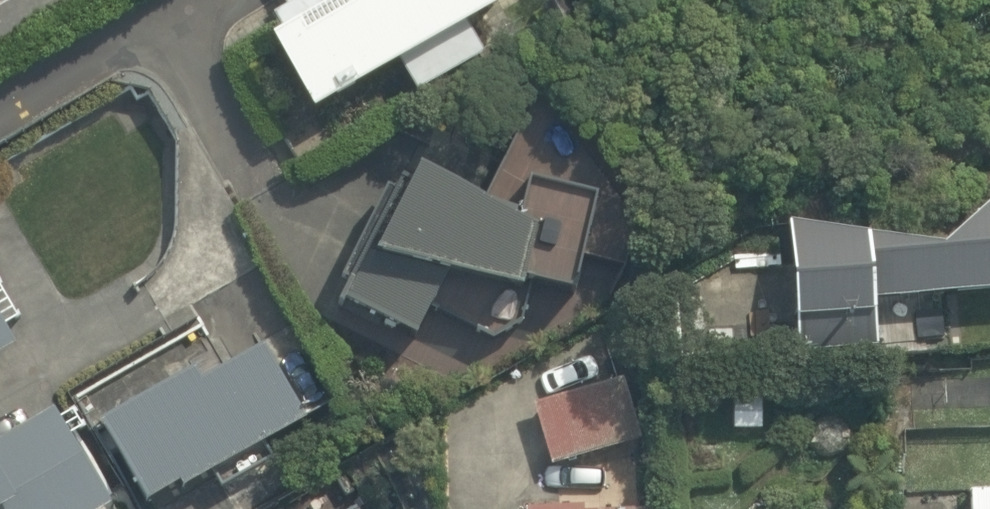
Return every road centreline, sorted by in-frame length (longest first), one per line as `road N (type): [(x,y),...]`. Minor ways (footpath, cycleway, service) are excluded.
road 1 (residential): [(0,118),(204,0)]

